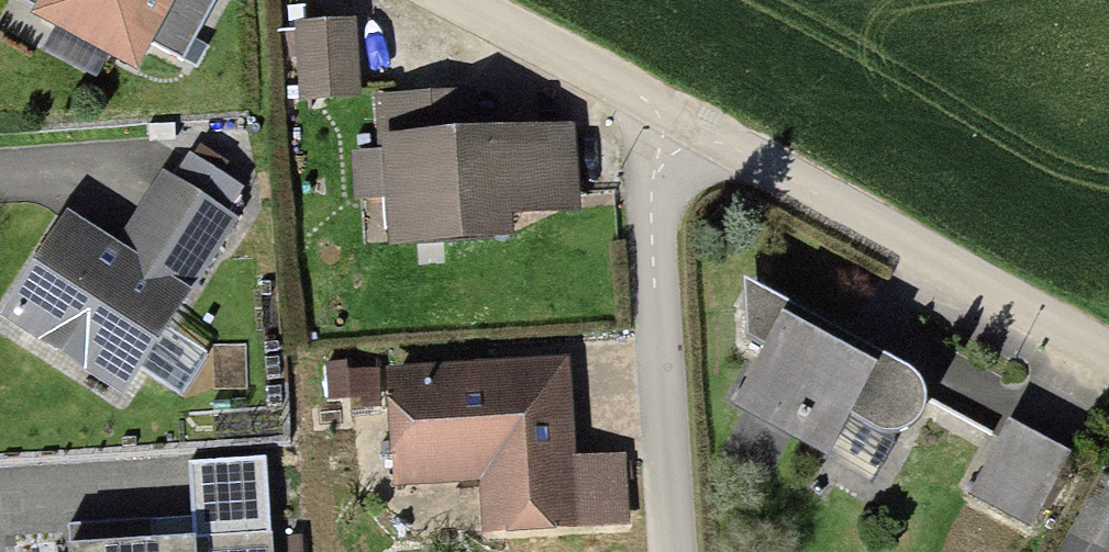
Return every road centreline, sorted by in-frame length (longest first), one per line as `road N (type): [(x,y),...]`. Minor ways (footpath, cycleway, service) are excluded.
road 1 (residential): [(1108,367),(647,115)]
road 2 (residential): [(662,551),(647,115)]
road 3 (residential): [(647,115),(434,0)]

